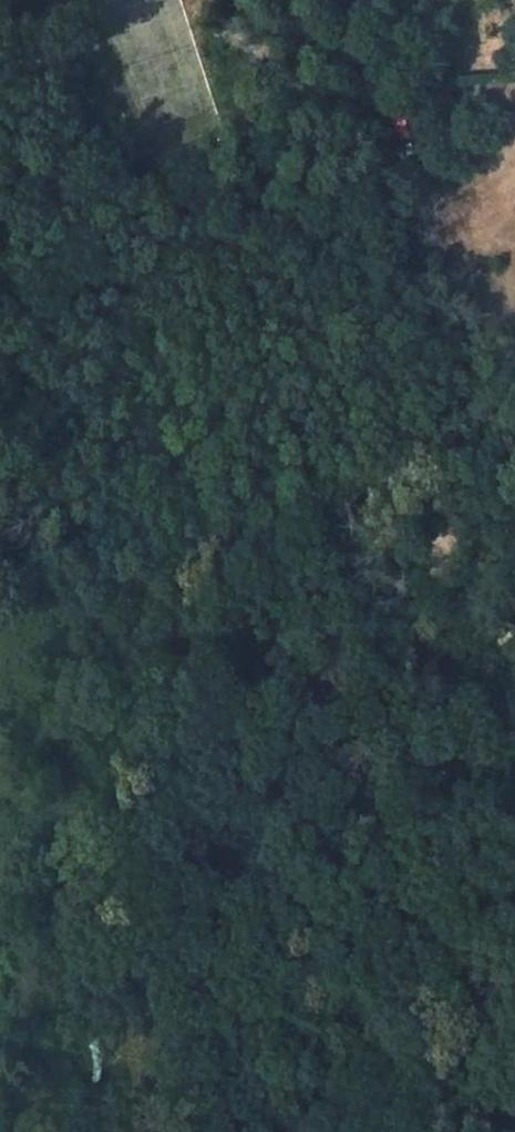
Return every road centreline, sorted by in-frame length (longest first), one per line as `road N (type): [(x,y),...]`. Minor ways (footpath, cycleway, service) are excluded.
road 1 (track): [(514,1066),(467,865),(457,677),(432,573),(438,550),(464,548),(514,697)]
road 2 (track): [(391,0),(410,70),(390,93),(372,94),(264,0)]
road 3 (track): [(96,1131),(123,1086),(171,1057),(217,1062),(246,1096),(260,1131)]
road 4 (track): [(56,0),(29,91),(0,112)]

